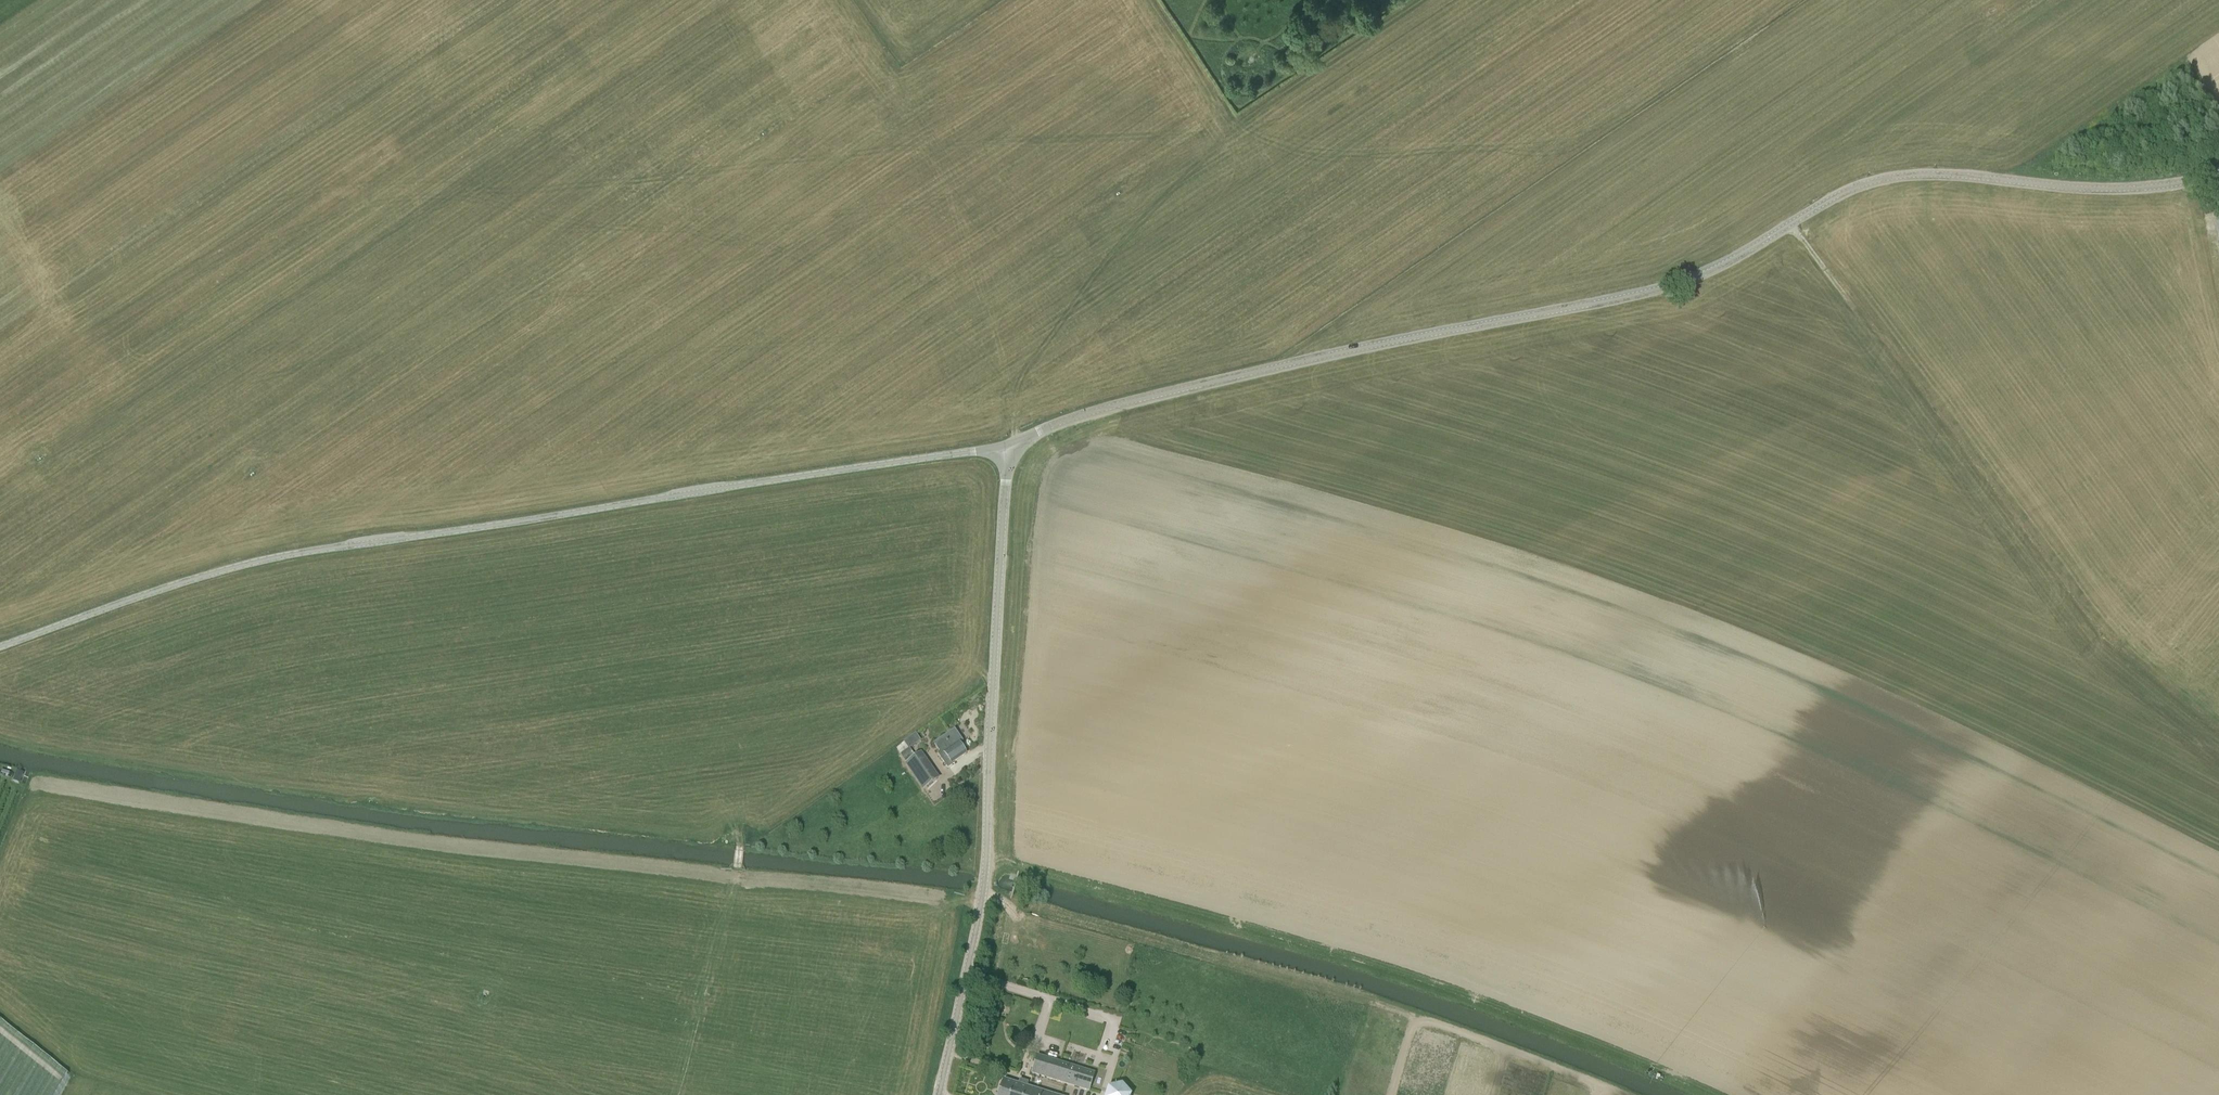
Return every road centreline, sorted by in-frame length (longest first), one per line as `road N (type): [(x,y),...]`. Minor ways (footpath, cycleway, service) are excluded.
road 1 (tertiary): [(1008,443),(1096,410),(1247,373),(1681,284),(1859,186),(1894,176),(2117,191),(2218,175)]
road 2 (unclassified): [(1008,443),(257,560),(0,647)]
road 3 (tertiary): [(938,1094),(985,885),(1008,443)]

